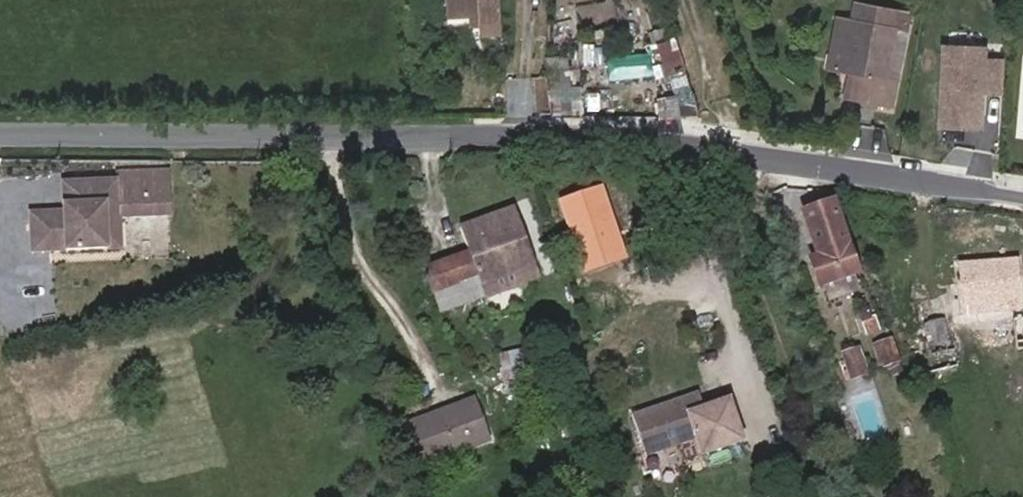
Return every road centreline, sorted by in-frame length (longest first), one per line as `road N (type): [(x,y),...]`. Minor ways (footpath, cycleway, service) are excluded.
road 1 (unclassified): [(0,136),(560,138),(694,149),(1022,199)]
road 2 (track): [(683,0),(854,496)]

